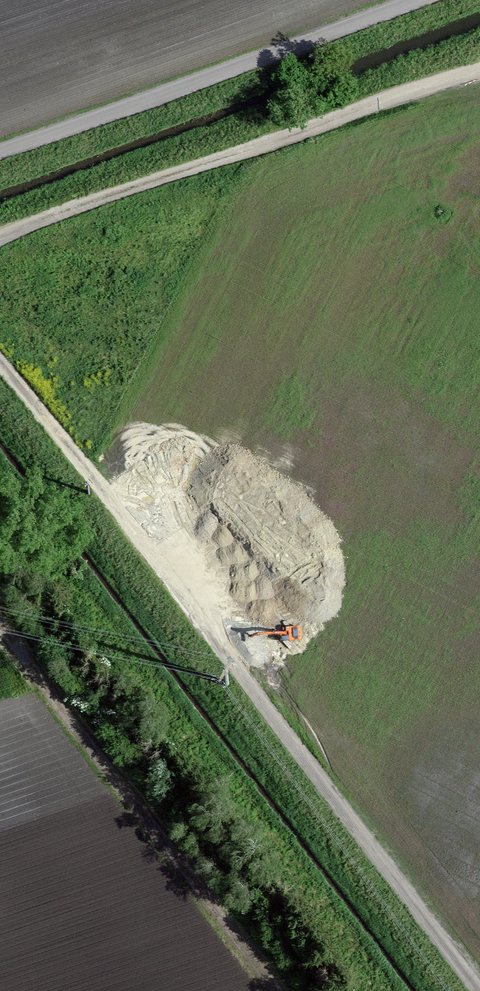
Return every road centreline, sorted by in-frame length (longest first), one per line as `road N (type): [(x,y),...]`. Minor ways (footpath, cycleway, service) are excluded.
road 1 (track): [(0,361),(479,990)]
road 2 (track): [(479,68),(0,235)]
road 3 (track): [(0,619),(285,990)]
road 4 (unclassified): [(417,0),(0,151)]

